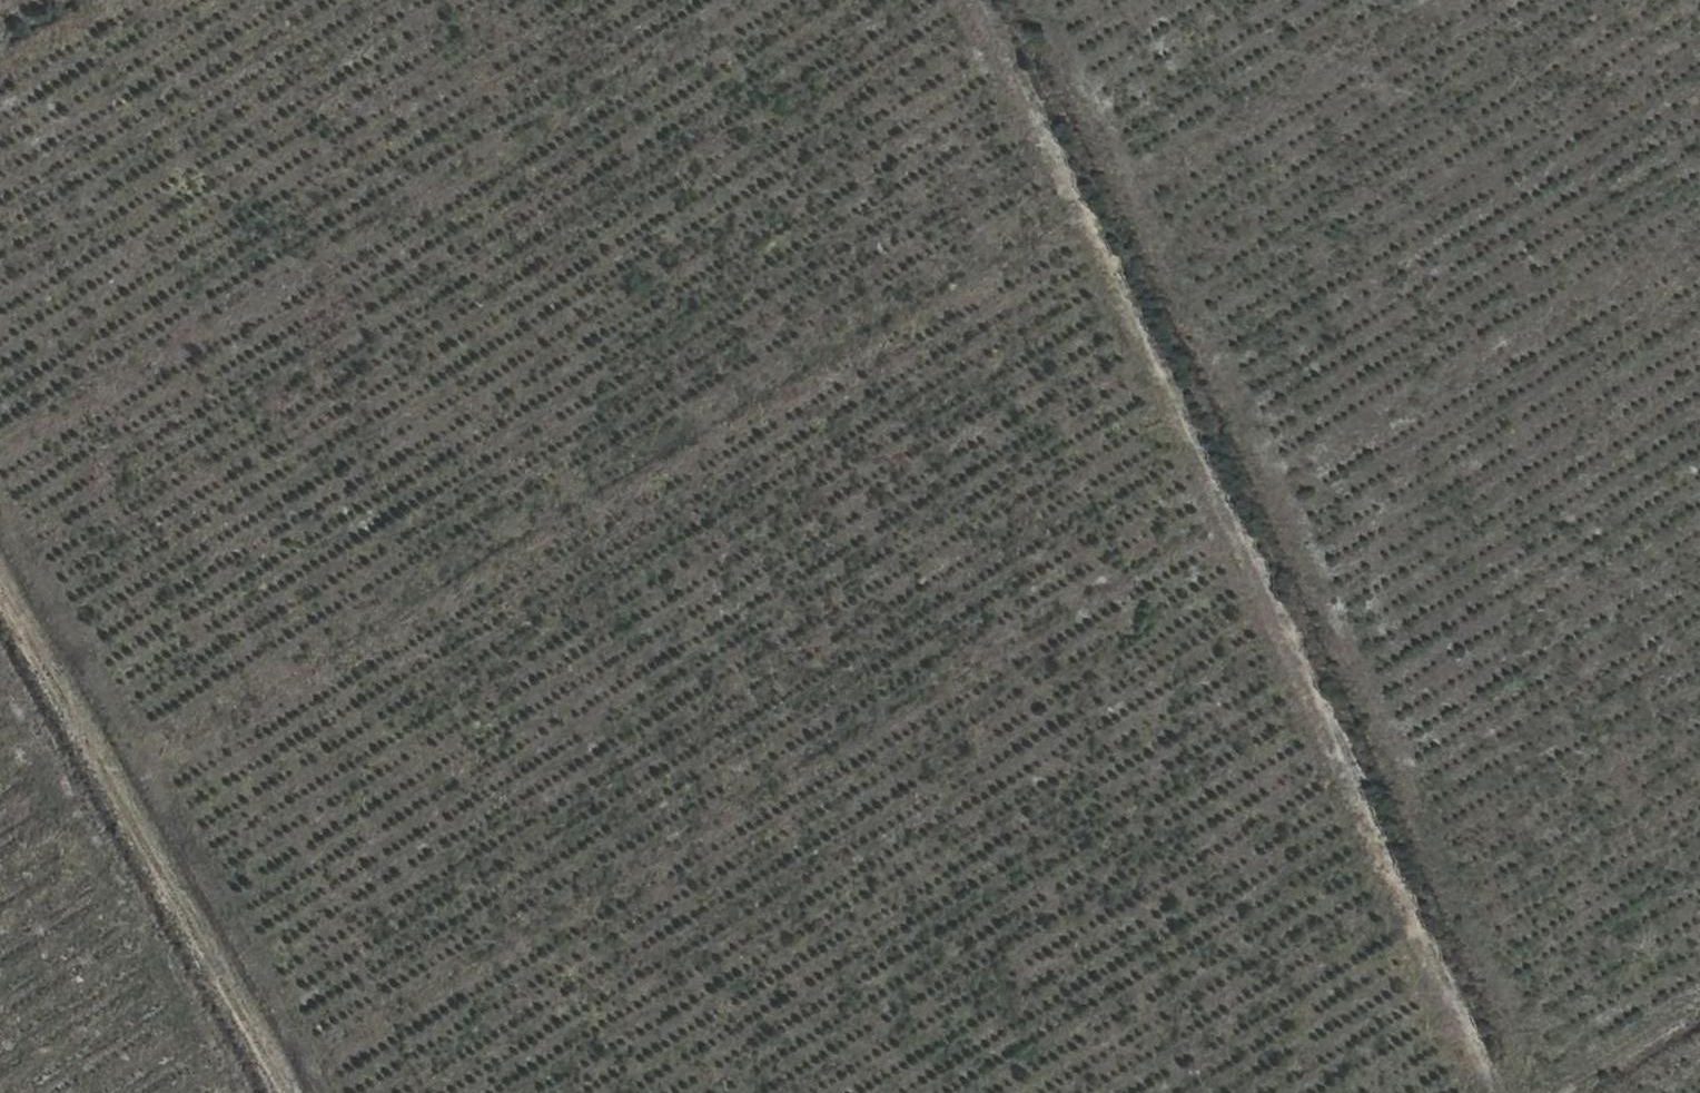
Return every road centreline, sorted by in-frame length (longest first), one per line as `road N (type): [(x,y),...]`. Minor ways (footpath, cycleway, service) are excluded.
road 1 (track): [(1584,1092),(1699,1024)]

